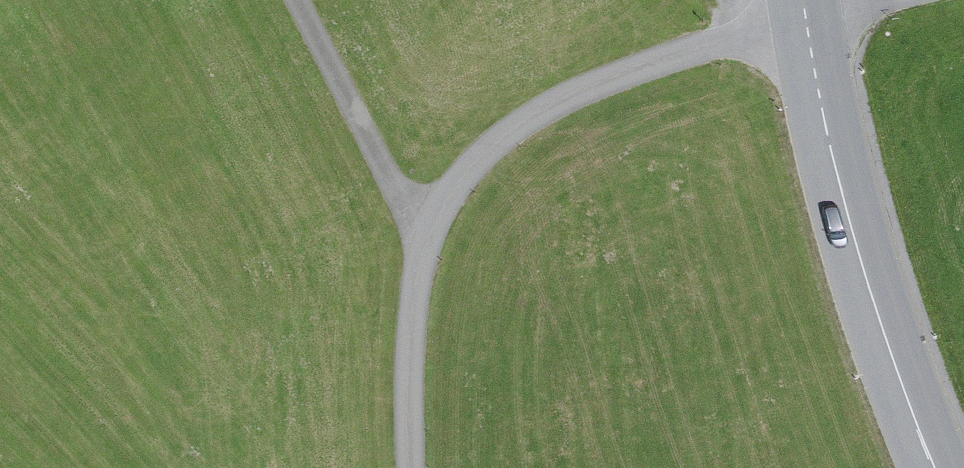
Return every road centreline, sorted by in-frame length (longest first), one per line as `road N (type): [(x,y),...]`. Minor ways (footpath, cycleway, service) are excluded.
road 1 (track): [(412,467),(417,284),(430,231),(464,179),(517,128),(591,90),(808,20)]
road 2 (secondary): [(942,467),(840,184),(805,0)]
road 3 (track): [(298,0),(406,216),(430,231)]

